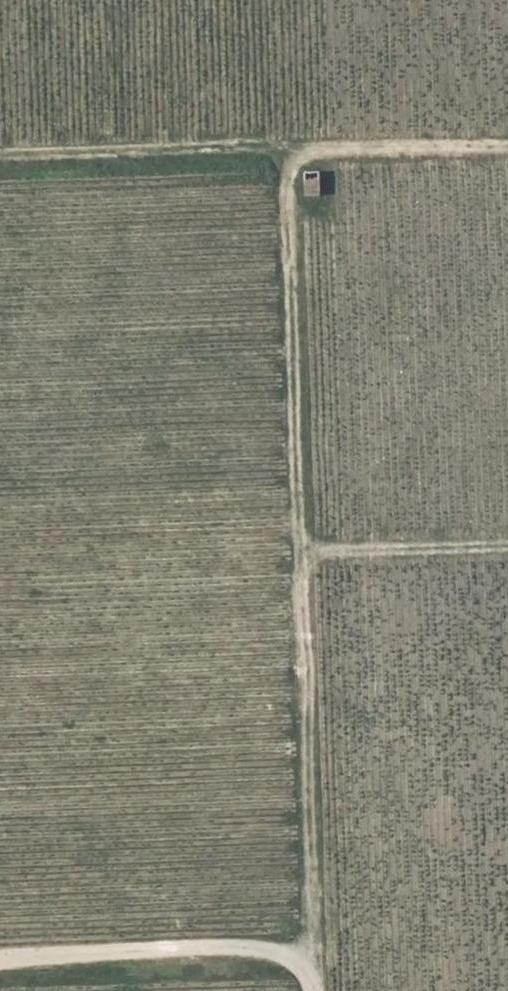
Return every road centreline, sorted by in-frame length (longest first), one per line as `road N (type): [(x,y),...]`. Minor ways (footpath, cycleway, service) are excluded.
road 1 (track): [(314,990),(289,158)]
road 2 (track): [(507,152),(0,157)]
road 3 (track): [(312,964),(268,950),(176,948),(0,959)]
road 4 (track): [(304,557),(507,547)]

